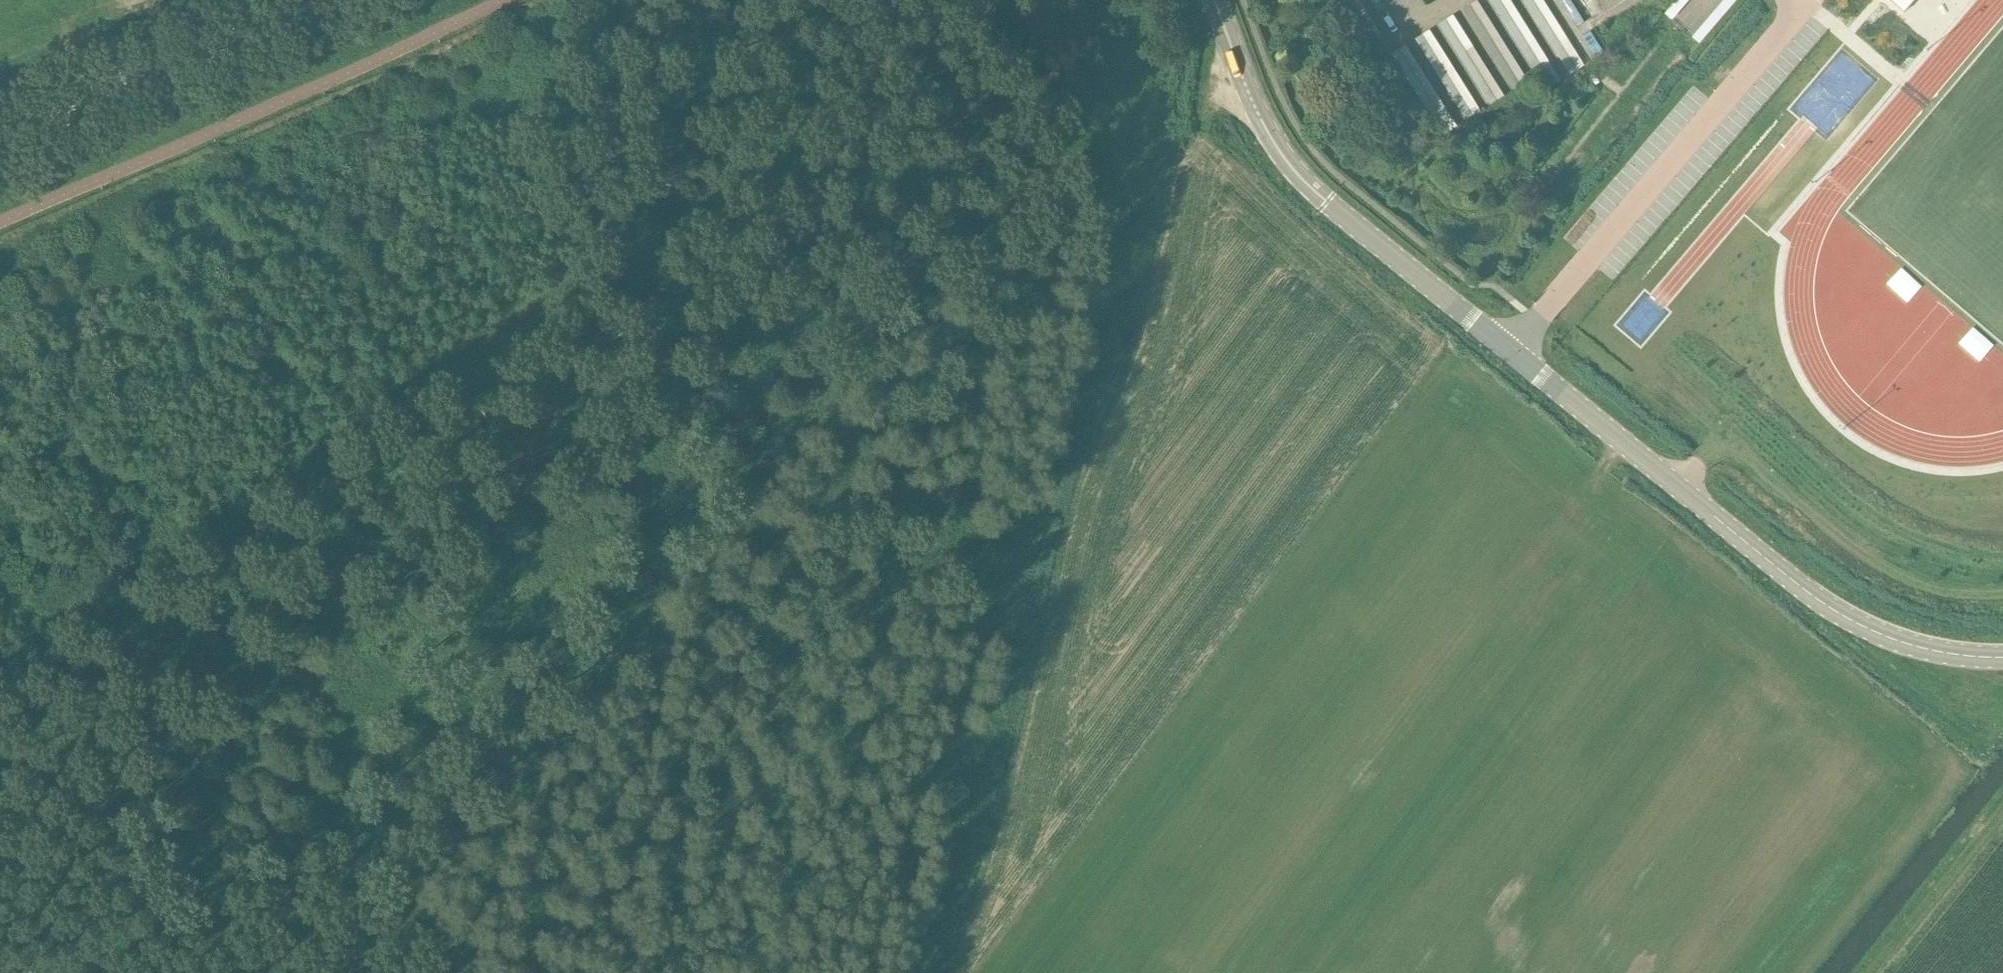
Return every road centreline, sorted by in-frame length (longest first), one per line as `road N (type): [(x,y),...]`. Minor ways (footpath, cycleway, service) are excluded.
road 1 (tertiary): [(2002,659),(1954,659),(1883,642),(1833,617),(1508,355),(1285,159),(1250,96),(1215,0)]
road 2 (tertiary): [(0,141),(326,0)]
road 3 (track): [(2002,805),(1867,972)]

